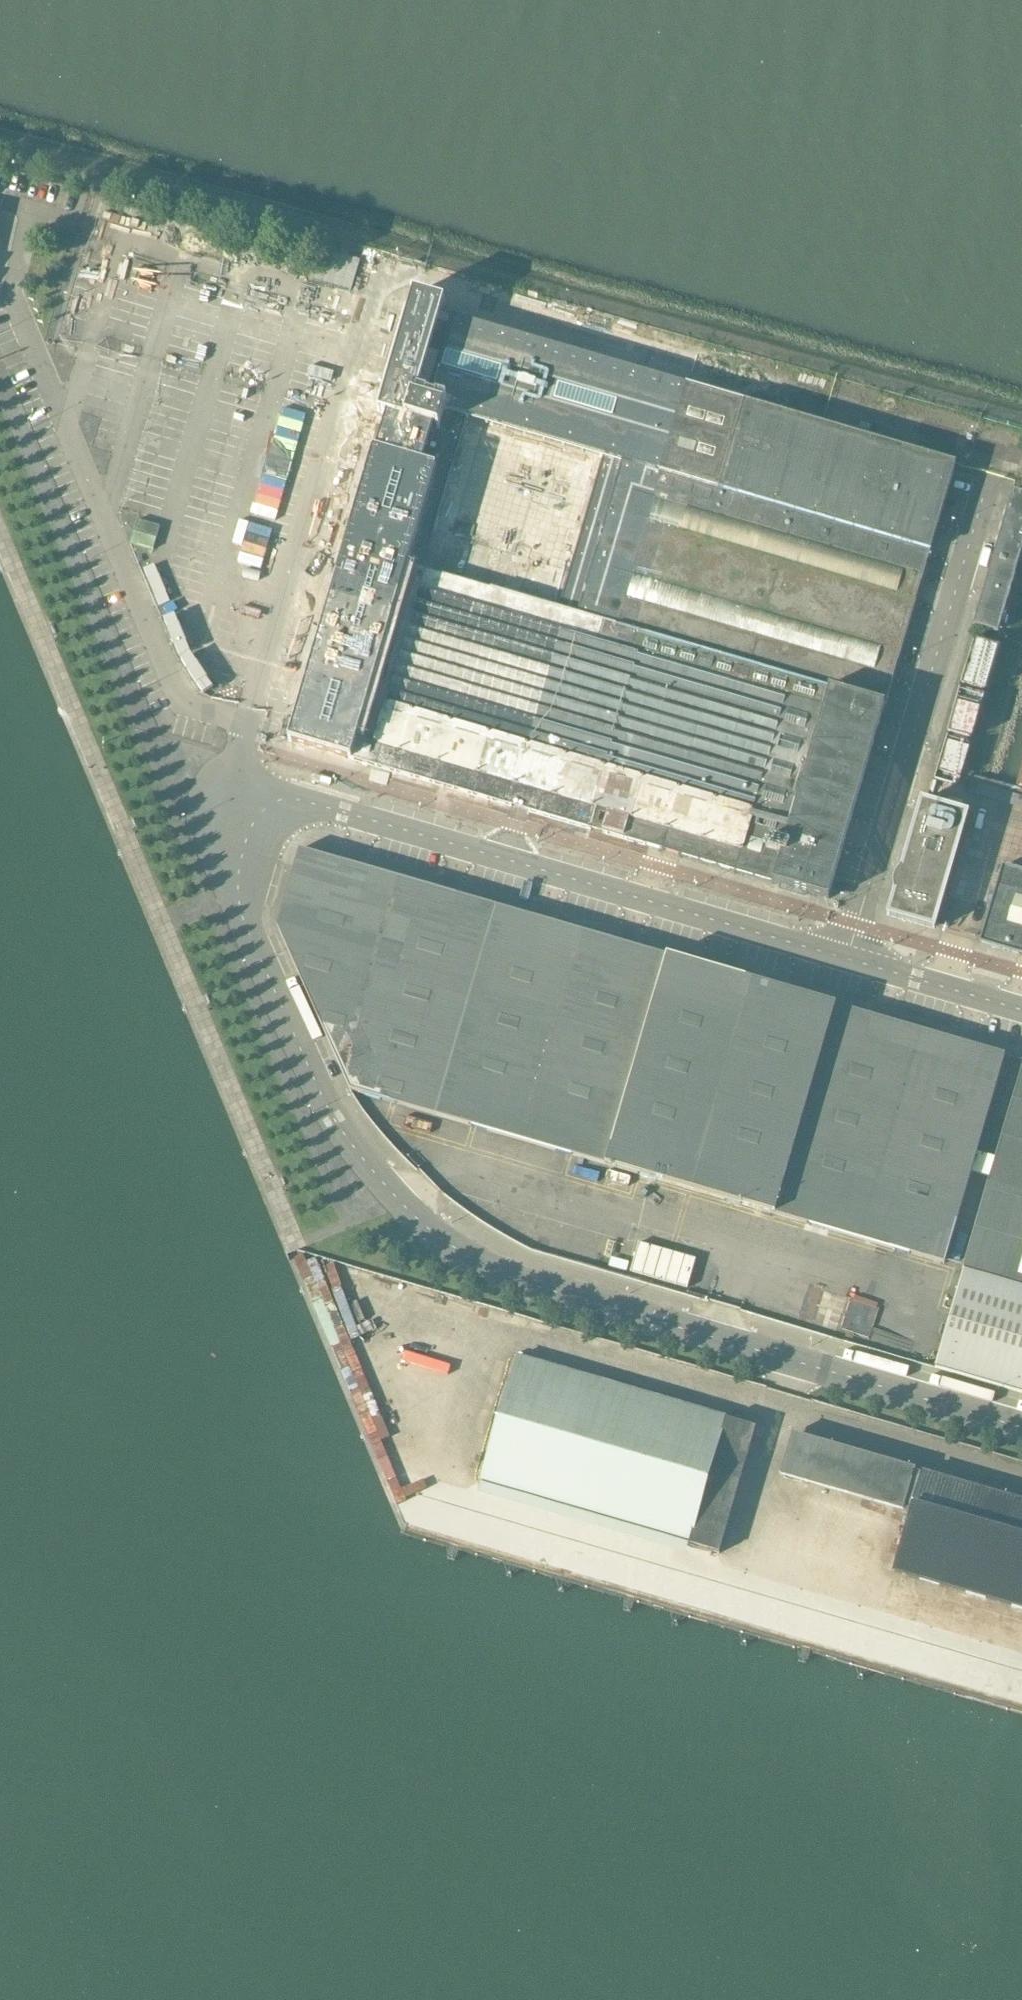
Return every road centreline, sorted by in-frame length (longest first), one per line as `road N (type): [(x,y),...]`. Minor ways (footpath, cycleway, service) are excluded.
road 1 (unclassified): [(1021,1430),(520,1281),(428,1229),(341,1133),(241,918),(244,843),(268,807)]
road 2 (unclassified): [(846,960),(308,803),(268,807)]
road 3 (unclassified): [(268,807),(236,770),(248,725),(185,703),(172,679),(34,346)]
road 4 (unclassified): [(846,960),(995,454)]
road 5 (unclassified): [(1021,1011),(846,960)]

